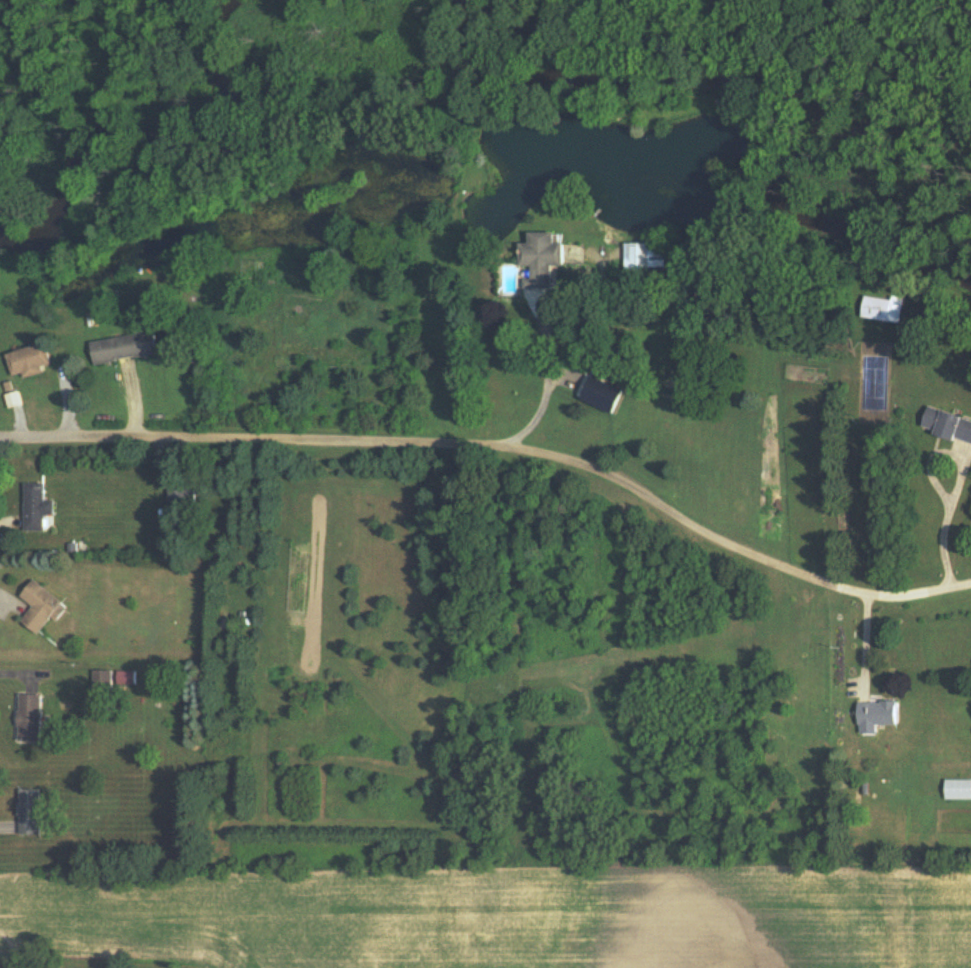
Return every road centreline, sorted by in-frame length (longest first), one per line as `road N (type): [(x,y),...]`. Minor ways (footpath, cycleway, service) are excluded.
road 1 (residential): [(0,444),(518,448),(610,473),(721,541),(848,589),(970,588)]

